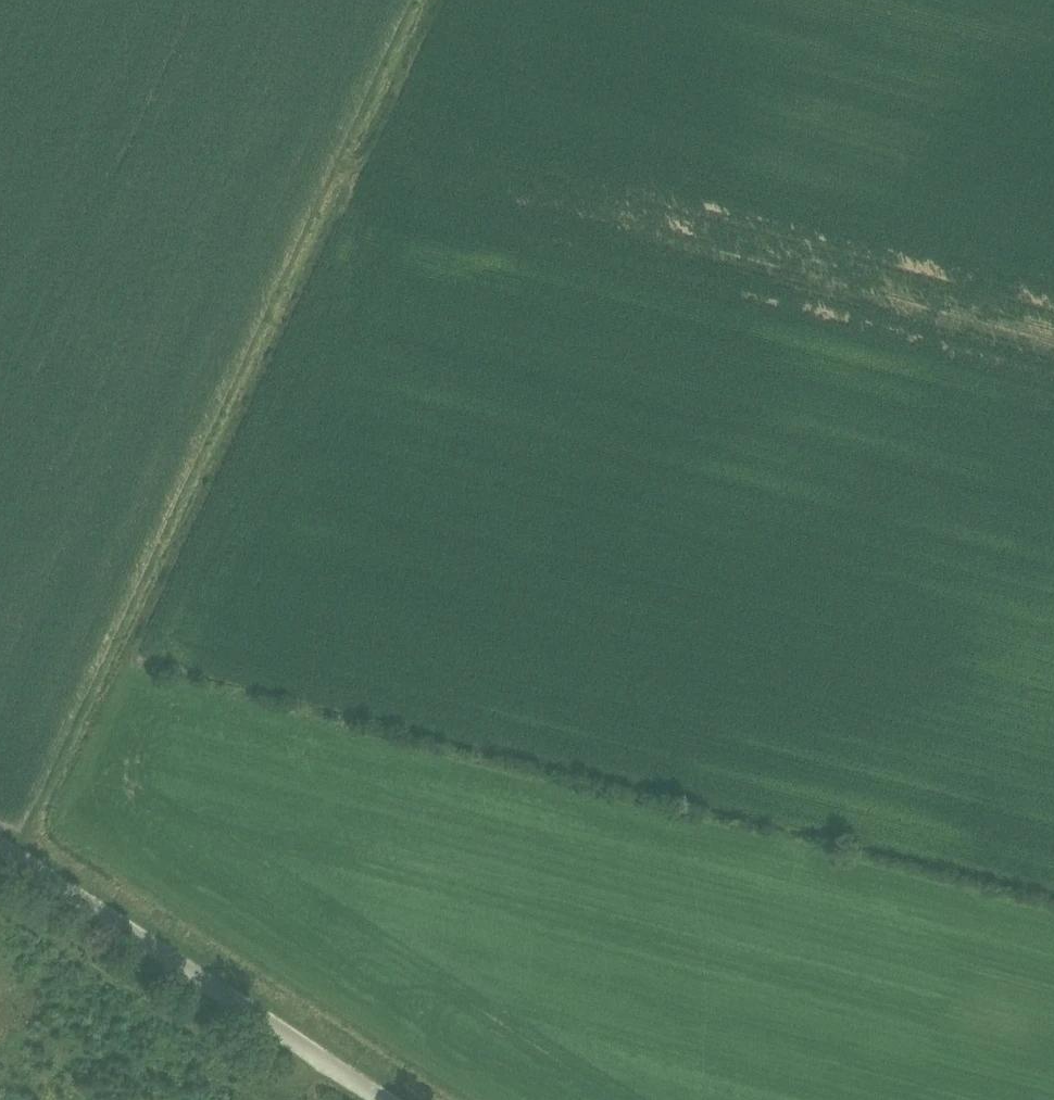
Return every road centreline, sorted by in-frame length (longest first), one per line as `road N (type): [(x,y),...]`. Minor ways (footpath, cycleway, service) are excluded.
road 1 (unclassified): [(382,1099),(0,847)]

